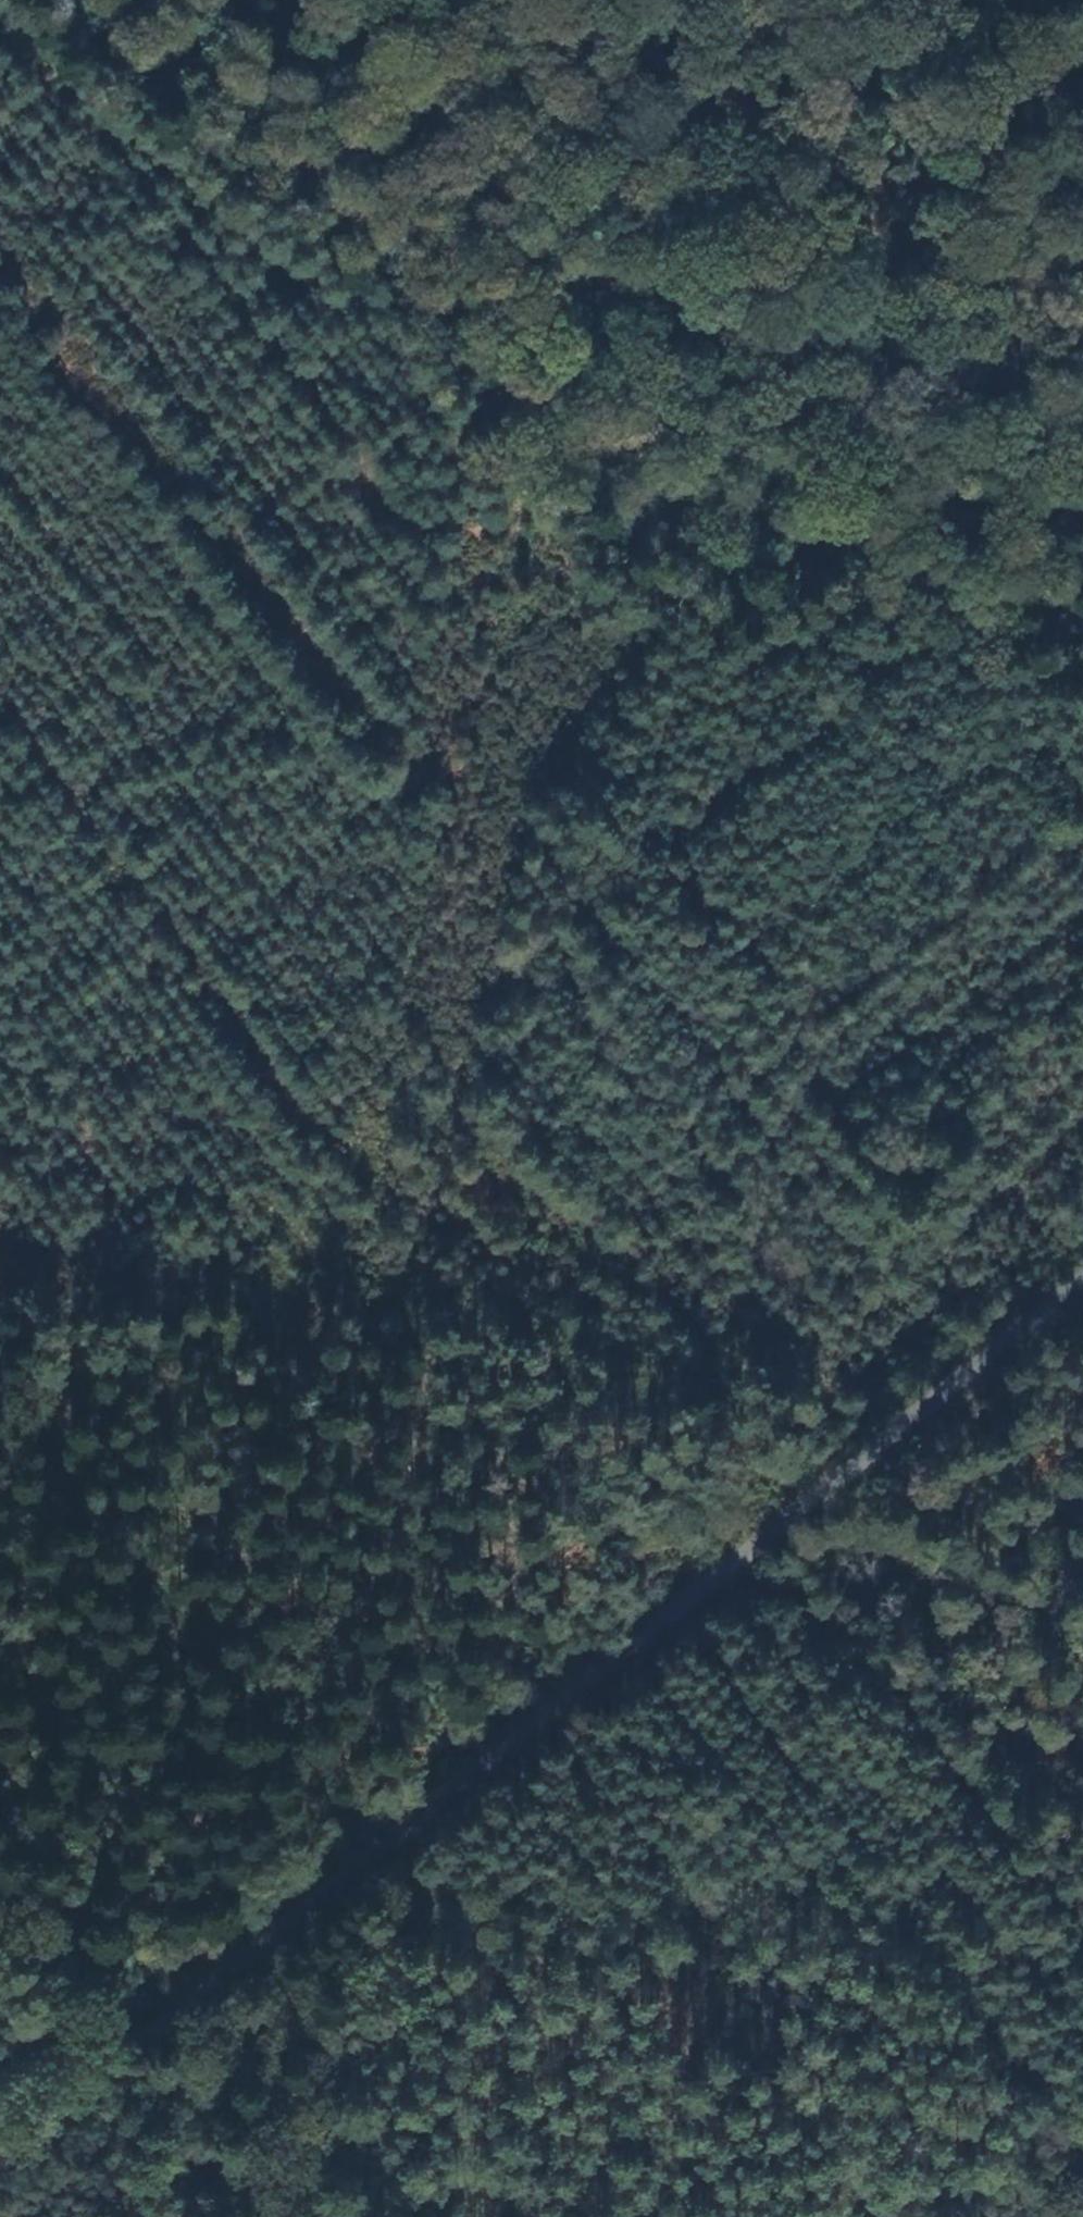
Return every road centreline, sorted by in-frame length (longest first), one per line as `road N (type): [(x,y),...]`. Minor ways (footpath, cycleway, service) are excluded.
road 1 (track): [(169,2026),(1082,1289)]
road 2 (track): [(0,2163),(169,2026)]

